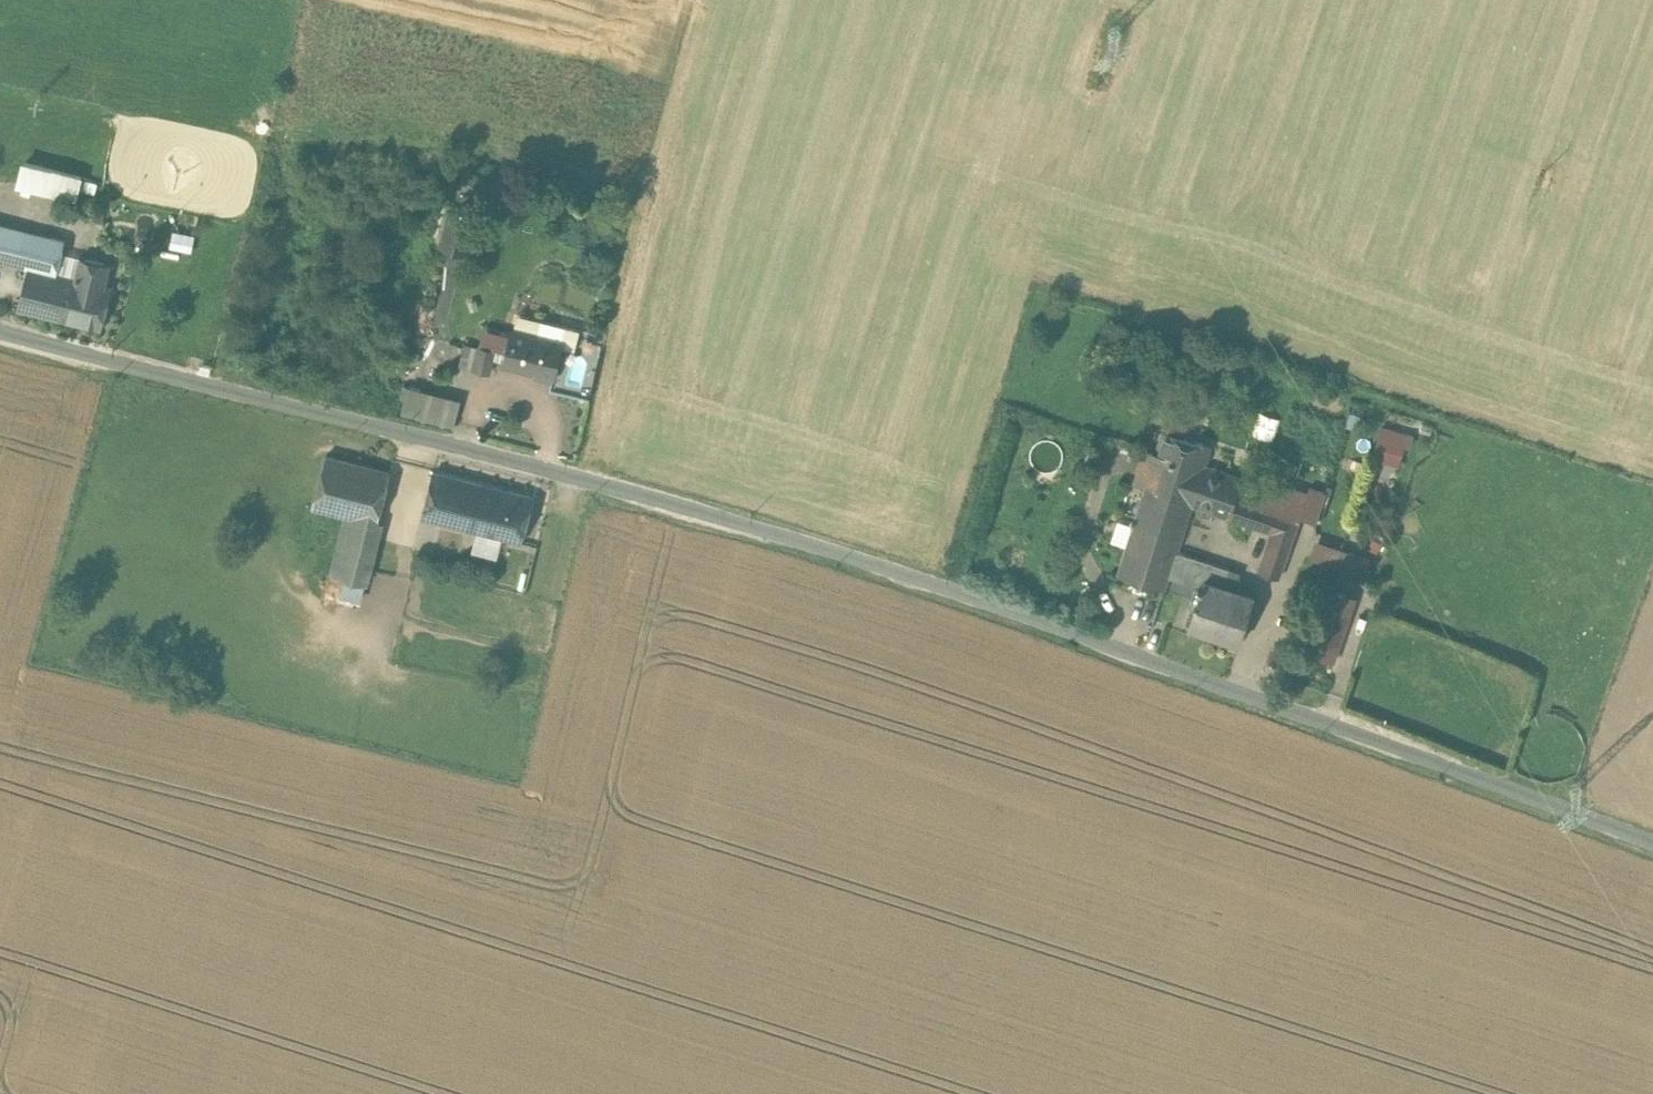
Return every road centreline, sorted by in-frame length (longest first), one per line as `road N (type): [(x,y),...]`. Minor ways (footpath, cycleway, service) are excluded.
road 1 (unclassified): [(0,328),(598,482),(953,590),(1652,842)]

